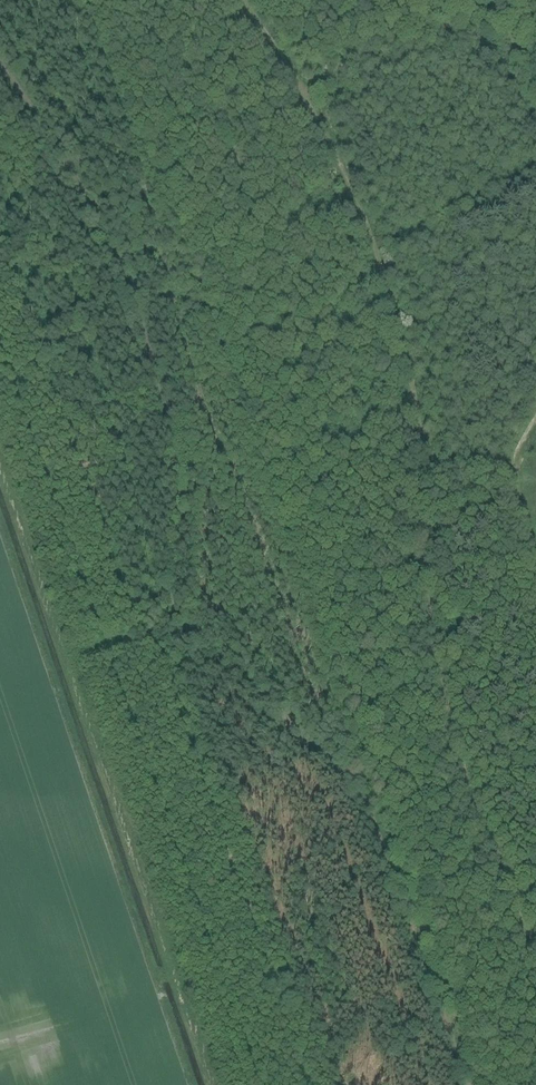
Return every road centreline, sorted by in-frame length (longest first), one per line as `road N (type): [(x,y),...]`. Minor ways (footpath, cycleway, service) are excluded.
road 1 (track): [(94,205),(134,297),(176,429),(184,521),(177,615),(358,779),(470,1084)]
road 2 (track): [(426,478),(426,544),(452,736),(470,802),(535,944)]
road 3 (track): [(310,95),(359,190),(383,261),(420,395),(426,478)]
road 4 (track): [(0,57),(94,205)]

